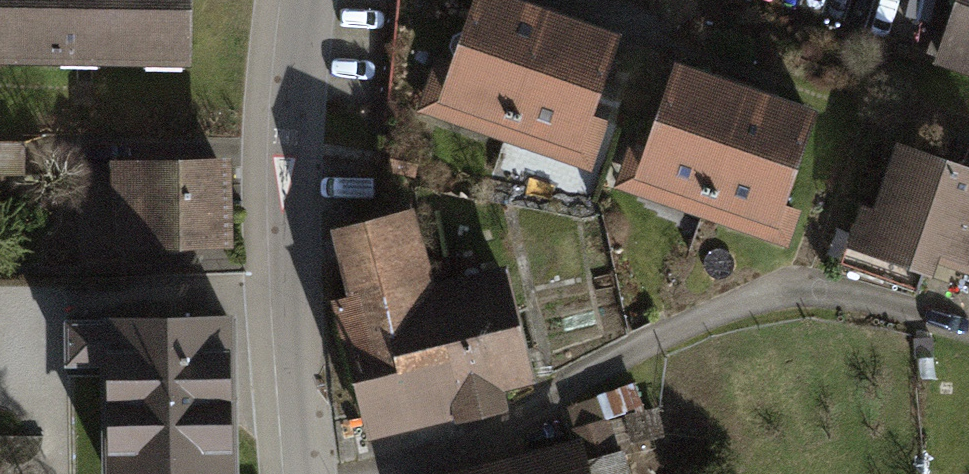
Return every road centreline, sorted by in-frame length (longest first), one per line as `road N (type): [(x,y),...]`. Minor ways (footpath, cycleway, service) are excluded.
road 1 (residential): [(309,0),(297,79),(295,282),(310,473)]

